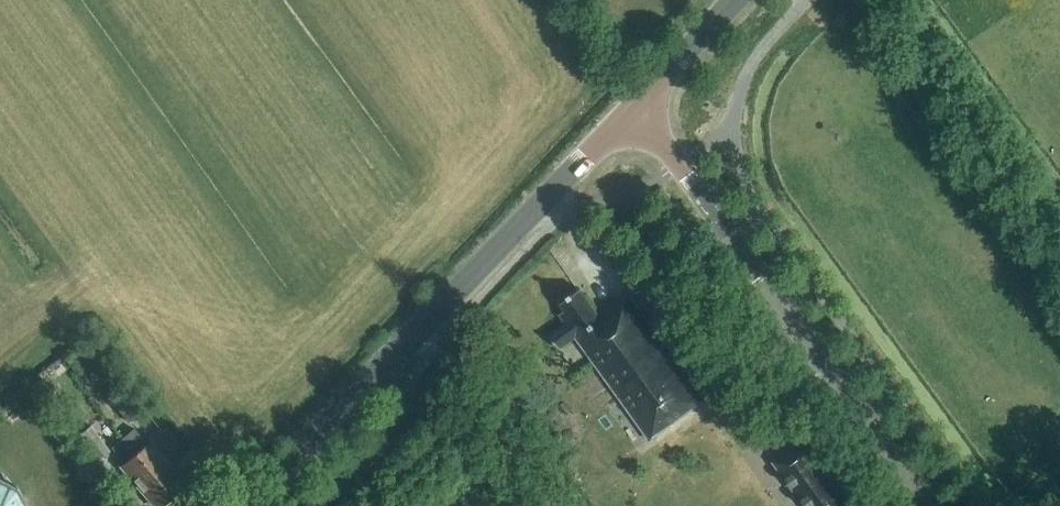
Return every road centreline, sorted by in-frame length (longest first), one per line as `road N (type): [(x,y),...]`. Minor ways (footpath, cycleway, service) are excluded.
road 1 (tertiary): [(252,505),(638,107)]
road 2 (tertiary): [(928,505),(638,107)]
road 3 (tertiary): [(638,107),(737,0)]

